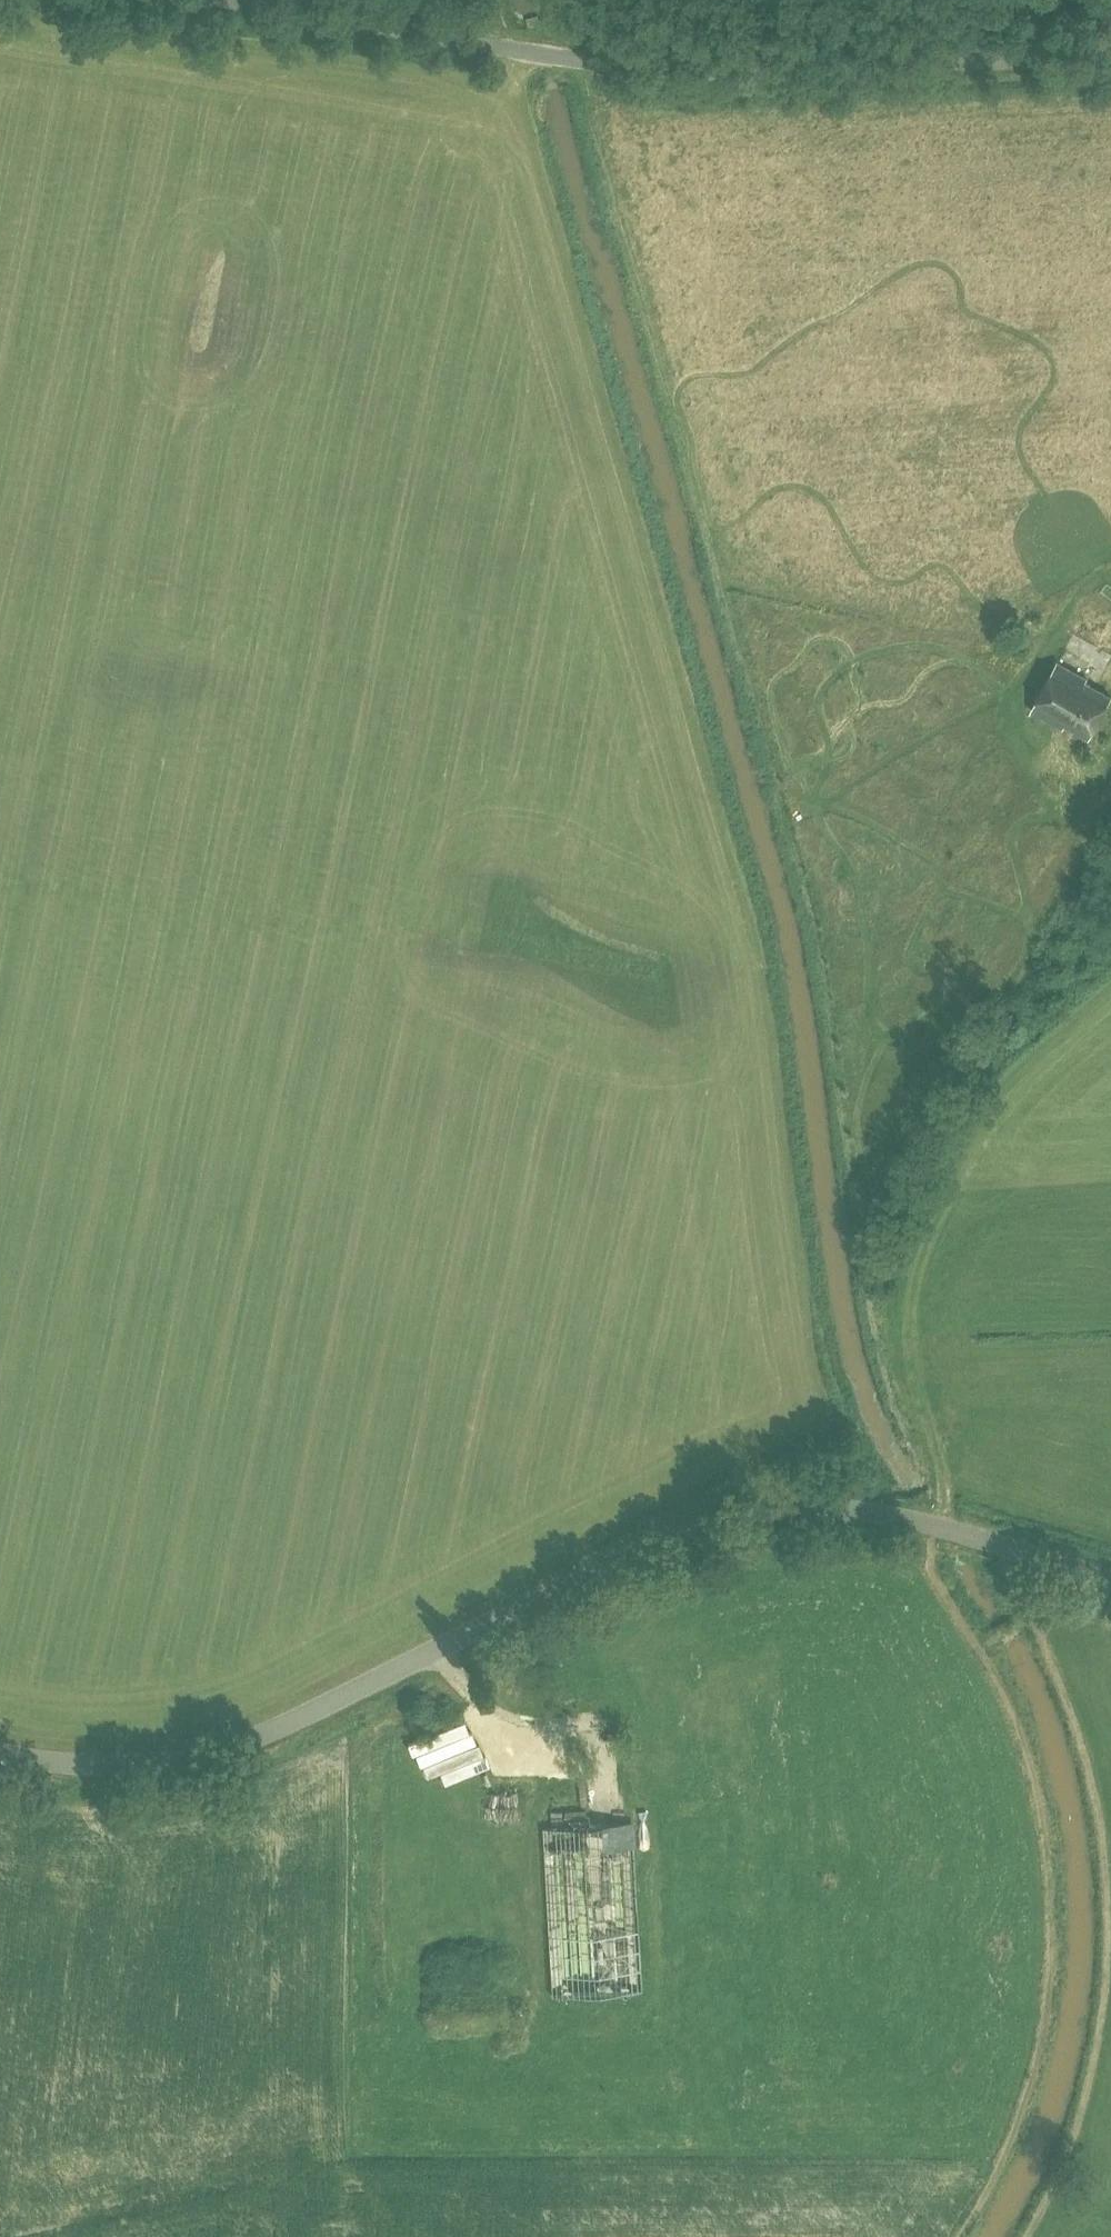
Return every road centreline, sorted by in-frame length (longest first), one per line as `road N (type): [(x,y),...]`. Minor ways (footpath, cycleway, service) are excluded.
road 1 (tertiary): [(1110,1580),(863,1512),(711,1525),(622,1556),(304,1719),(204,1754),(91,1765),(0,1753)]
road 2 (unclassified): [(1110,55),(701,73),(217,0)]

